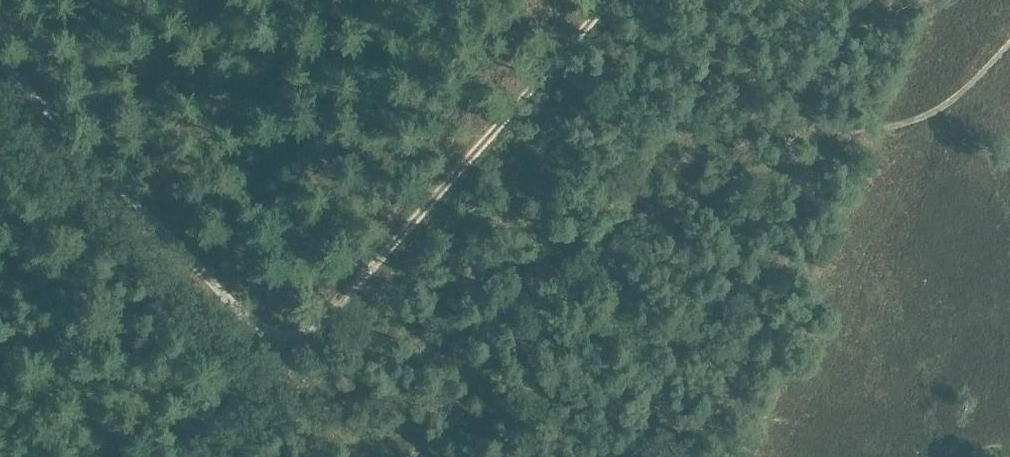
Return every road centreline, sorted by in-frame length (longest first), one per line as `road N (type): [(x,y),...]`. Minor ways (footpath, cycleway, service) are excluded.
road 1 (track): [(412,456),(480,397),(615,243),(649,216),(848,136),(924,117),(960,96),(1009,43)]
road 2 (track): [(611,0),(357,284),(282,354),(365,456)]
road 3 (track): [(0,61),(282,354)]

